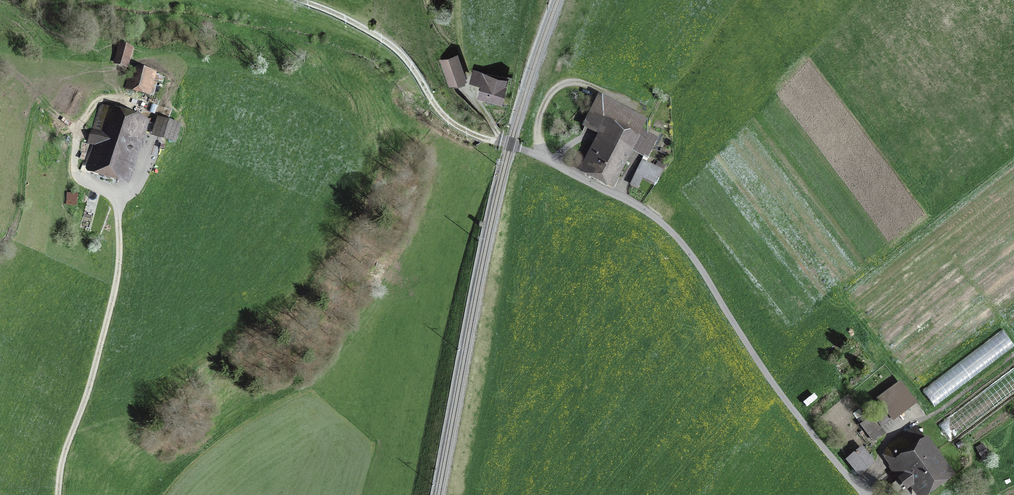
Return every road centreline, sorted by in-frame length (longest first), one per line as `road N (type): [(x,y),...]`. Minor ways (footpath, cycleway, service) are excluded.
road 1 (unclassified): [(865,494),(768,377),(691,254),(662,223),(537,156),(480,137)]
road 2 (track): [(154,117),(138,168),(116,198),(118,276),(67,447),(61,494)]
road 3 (track): [(480,137),(445,117),(401,50),(299,0)]
road 4 (track): [(550,159),(536,125),(562,85),(647,114)]
road 5 (track): [(116,198),(83,170),(78,149),(94,109),(114,101)]

